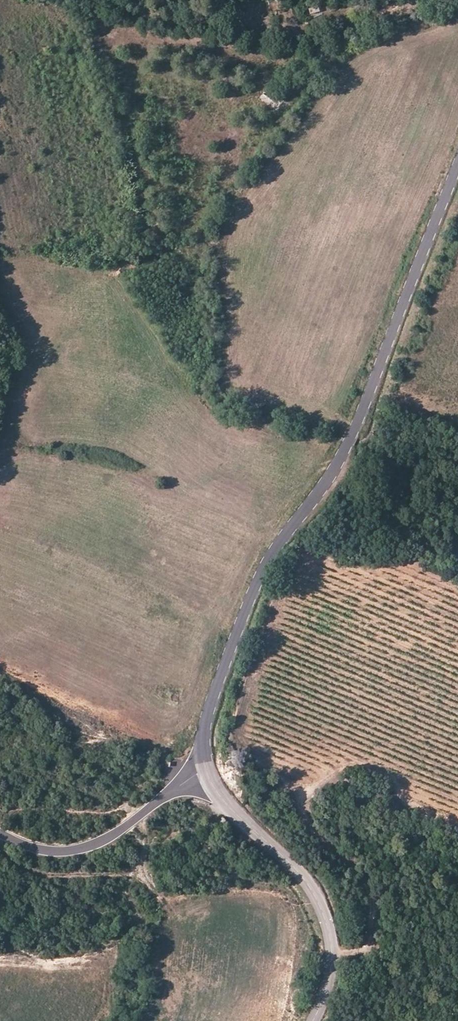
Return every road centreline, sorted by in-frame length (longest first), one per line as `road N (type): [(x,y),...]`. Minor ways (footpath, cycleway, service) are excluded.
road 1 (tertiary): [(210,776),(208,714),(260,579),(346,453),(457,161)]
road 2 (tertiary): [(313,1020),(331,977),(324,914),(286,857),(224,802),(210,776)]
road 3 (unclassified): [(0,834),(31,850),(69,852),(103,842),(210,776)]
road 4 (track): [(0,849),(19,865),(50,874),(124,872),(145,857),(142,814)]

